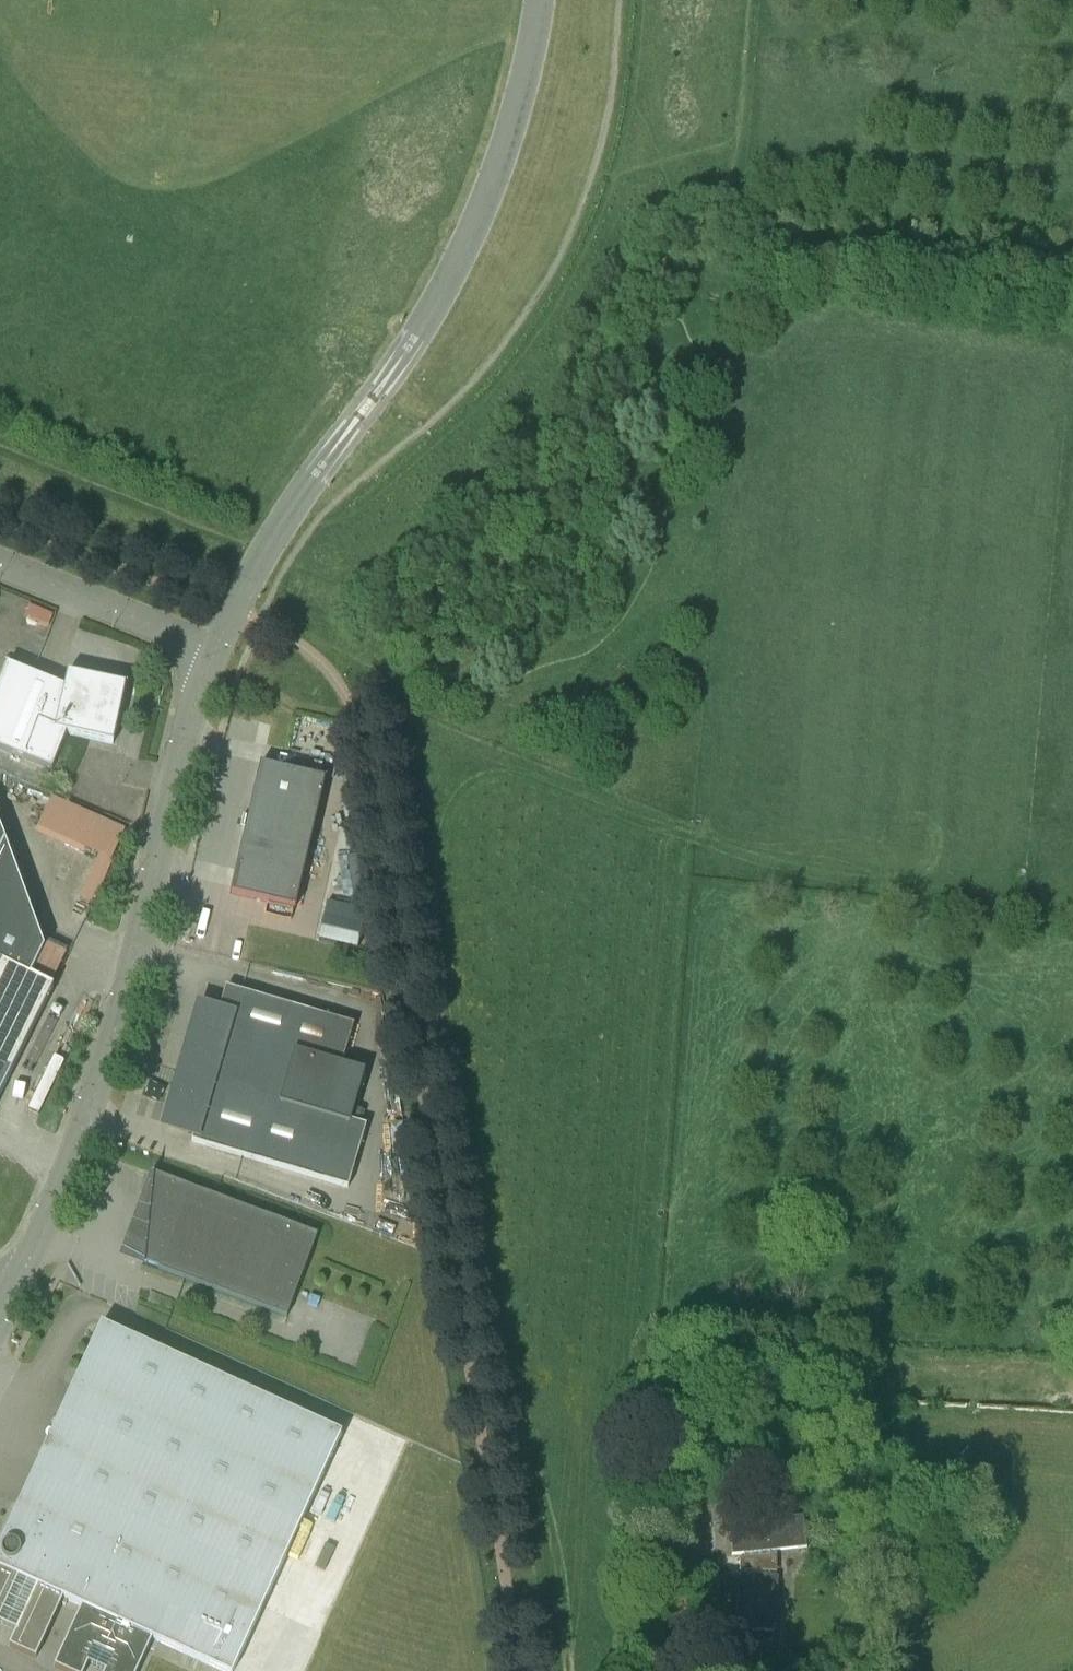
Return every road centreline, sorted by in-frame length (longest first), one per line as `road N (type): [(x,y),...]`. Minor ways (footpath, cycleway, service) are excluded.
road 1 (unclassified): [(7,1322),(49,1235),(117,1052),(198,722),(223,654)]
road 2 (unclassified): [(0,563),(223,654)]

